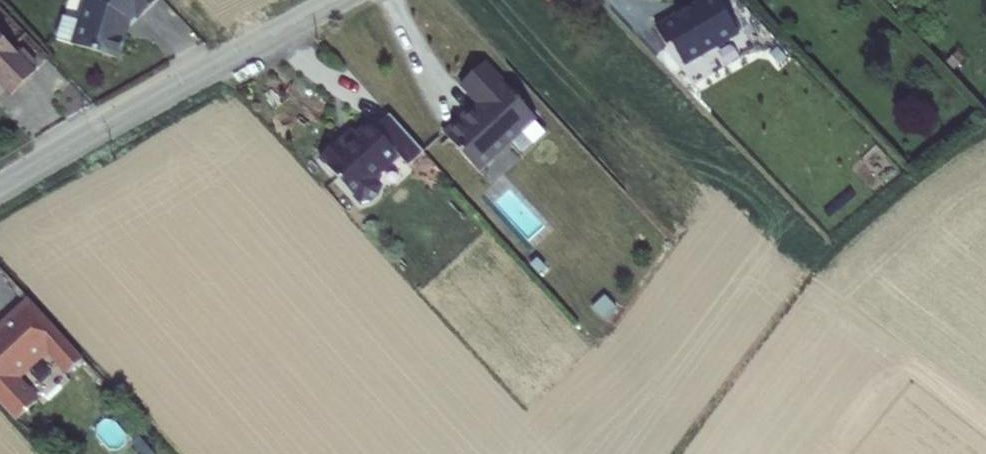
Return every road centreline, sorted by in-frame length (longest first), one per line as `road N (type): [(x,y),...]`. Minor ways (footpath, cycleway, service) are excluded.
road 1 (tertiary): [(0,188),(334,0)]

